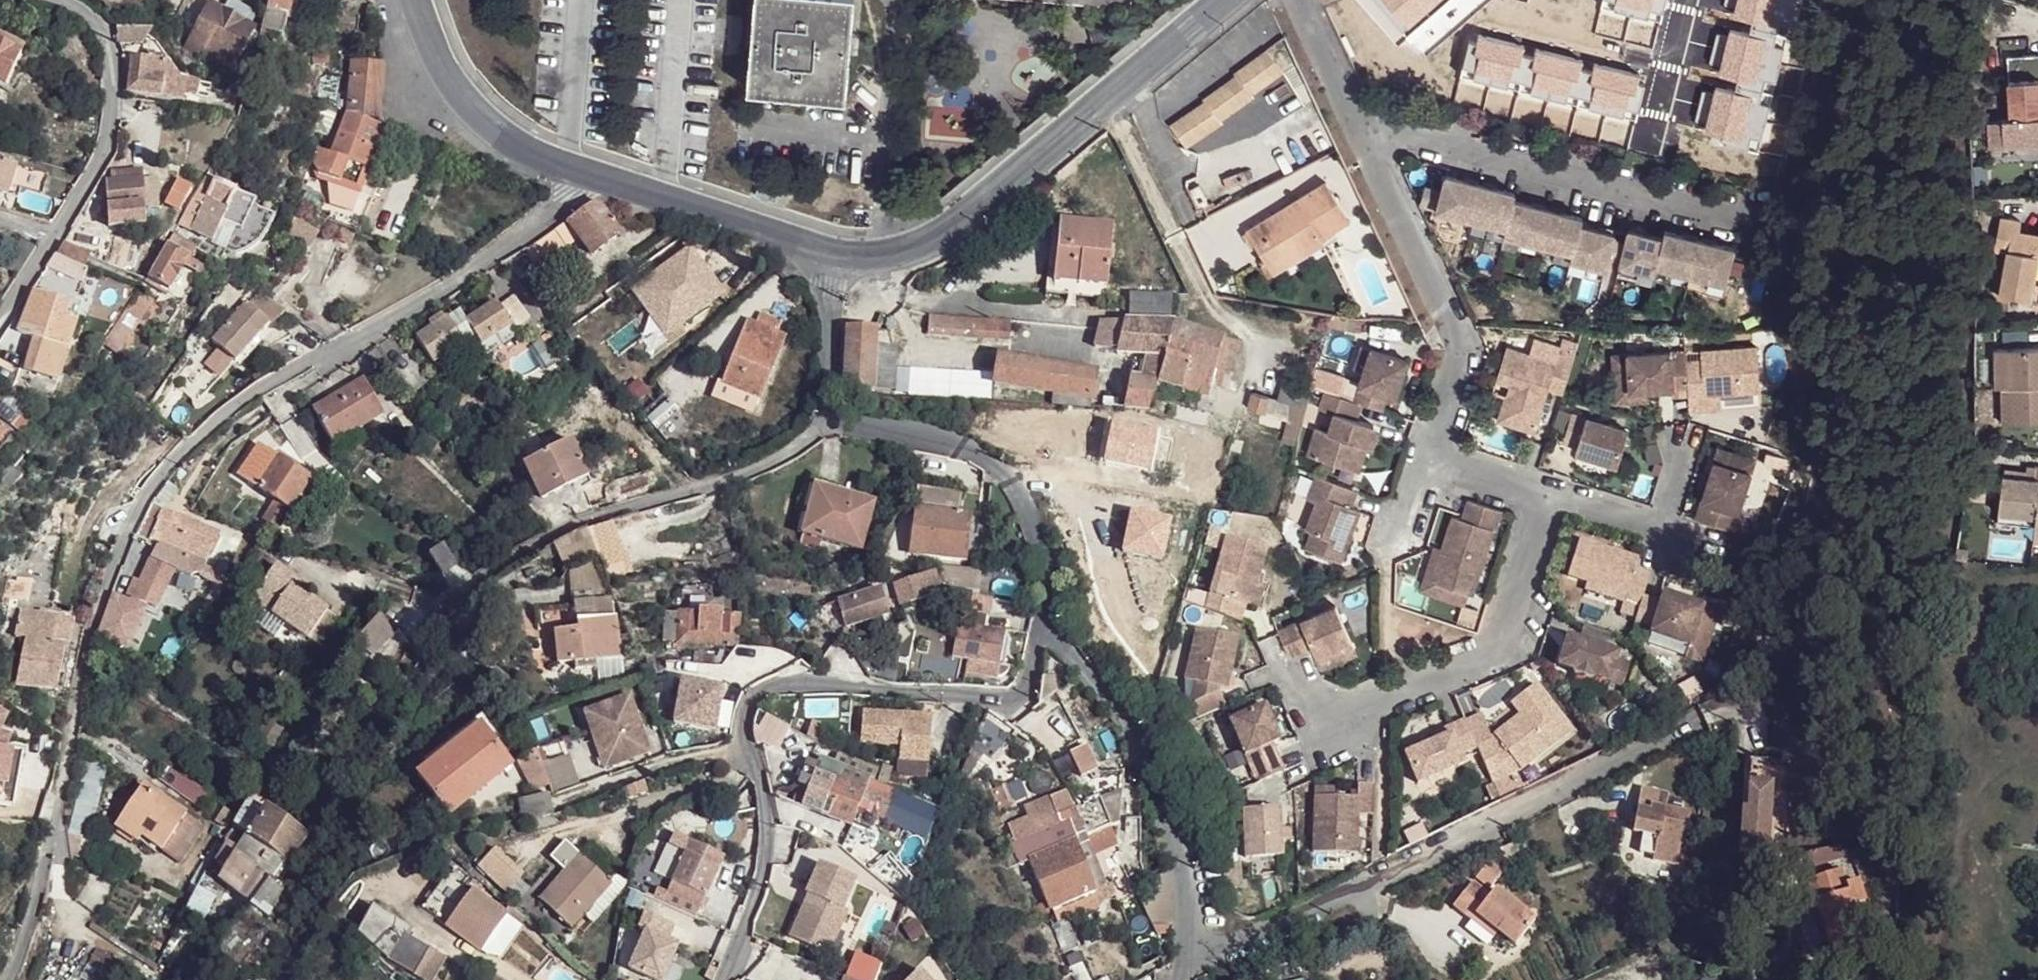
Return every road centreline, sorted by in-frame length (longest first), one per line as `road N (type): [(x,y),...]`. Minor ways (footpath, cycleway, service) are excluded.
road 1 (residential): [(11,979),(28,941),(103,609),(140,511),(174,462),(234,411),(463,282),(553,210),(581,177)]
road 2 (residential): [(721,979),(770,854),(769,812),(746,732),(753,704),(773,688),(813,686),(998,696),(1025,689),(1041,618)]
road 3 (residential): [(1693,727),(1197,955)]
road 4 (residential): [(830,256),(883,258),(923,247),(1229,0)]
road 5 (residential): [(412,638),(448,604),(559,530),(729,481),(787,458),(828,423)]
road 6 (residential): [(1765,231),(1357,132)]
road 7 (residential): [(1041,618),(1106,695),(1152,770),(1179,842),(1197,955)]
road 8 (residential): [(1435,460),(1463,353),(1357,132)]
road 9 (residential): [(1041,618),(1048,585),(1040,526),(1011,483),(972,448),(828,423)]
road 10 (residential): [(1325,725),(1497,646),(1542,501)]
road 11 (residential): [(62,231),(109,157),(115,77),(102,29),(67,0)]
road 12 (residential): [(581,177),(830,256)]
road 13 (residential): [(415,0),(455,89),(527,150),(581,177)]
road 14 (residential): [(828,423),(830,256)]
road 15 (residential): [(1649,153),(1686,0)]
road 16 (residential): [(1357,132),(1295,0)]
road 17 (residential): [(1658,536),(1542,501)]

